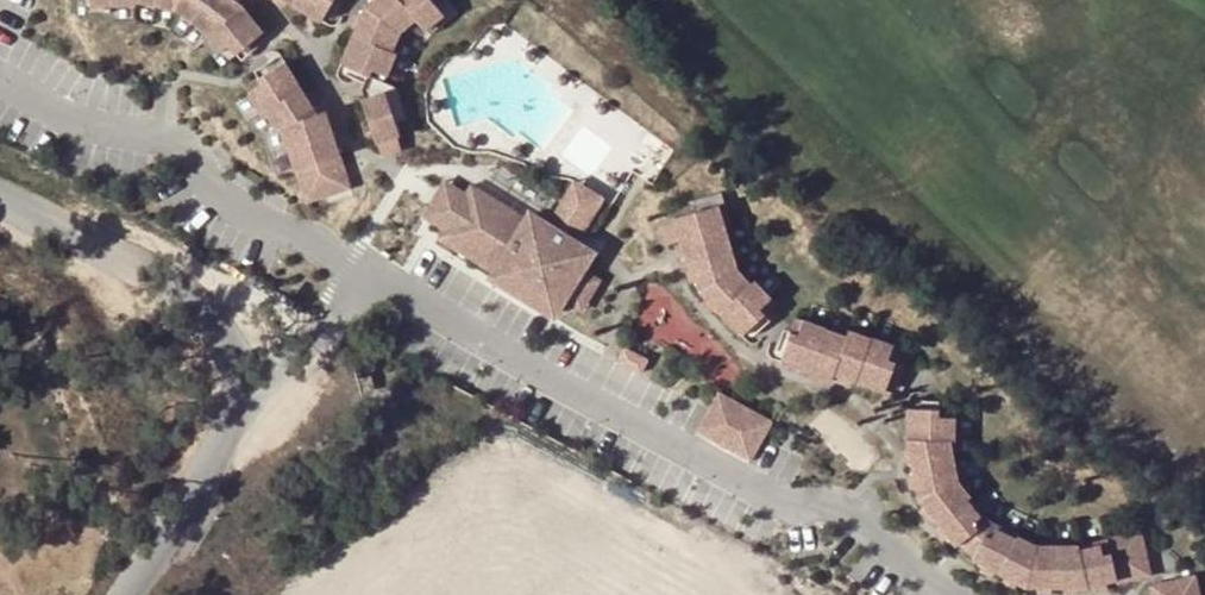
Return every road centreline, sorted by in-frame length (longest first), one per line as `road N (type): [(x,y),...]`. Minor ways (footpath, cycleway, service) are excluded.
road 1 (unclassified): [(0,196),(176,288),(224,328),(236,353),(242,378),(236,421),(121,594)]

